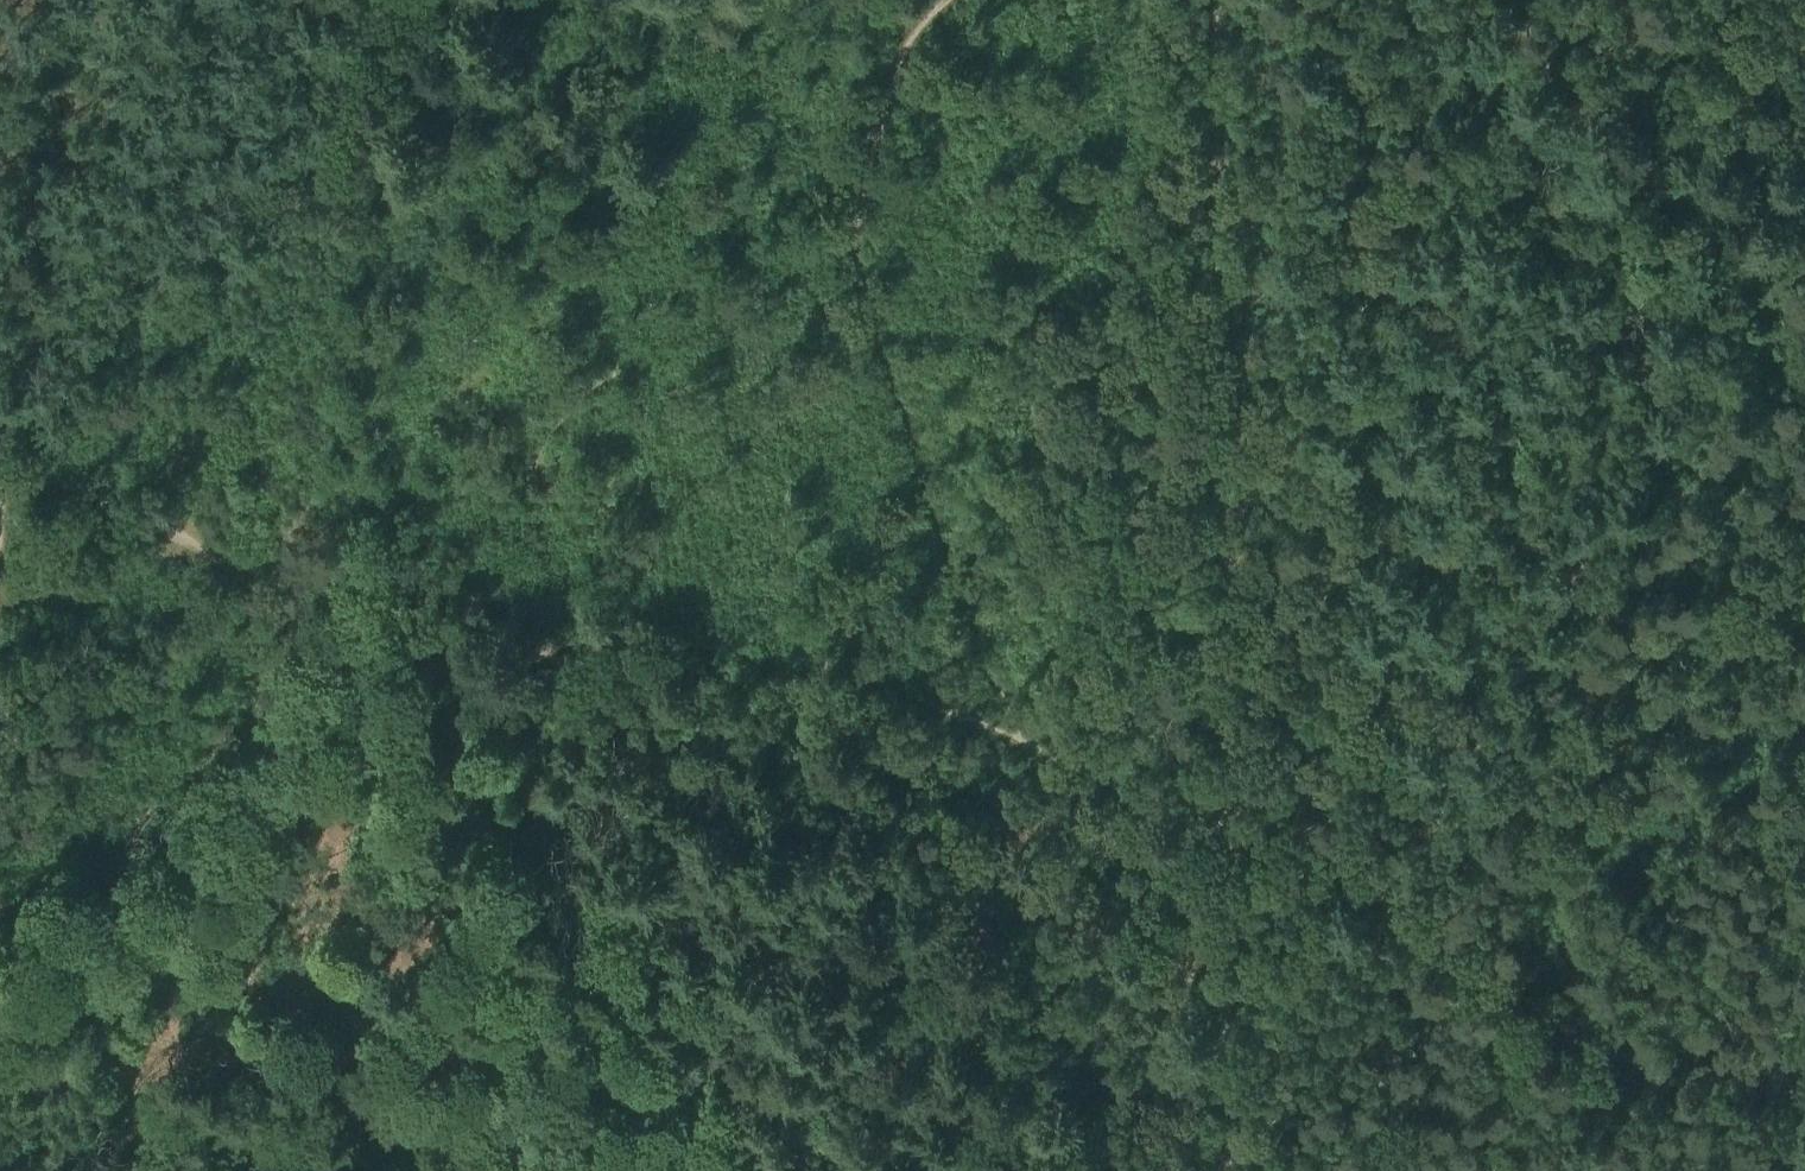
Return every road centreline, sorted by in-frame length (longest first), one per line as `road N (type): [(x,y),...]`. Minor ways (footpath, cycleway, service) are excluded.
road 1 (track): [(0,692),(130,710),(343,697),(541,661),(695,659),(990,750)]
road 2 (track): [(1225,0),(1231,834)]
road 3 (track): [(1231,834),(1231,1170)]

